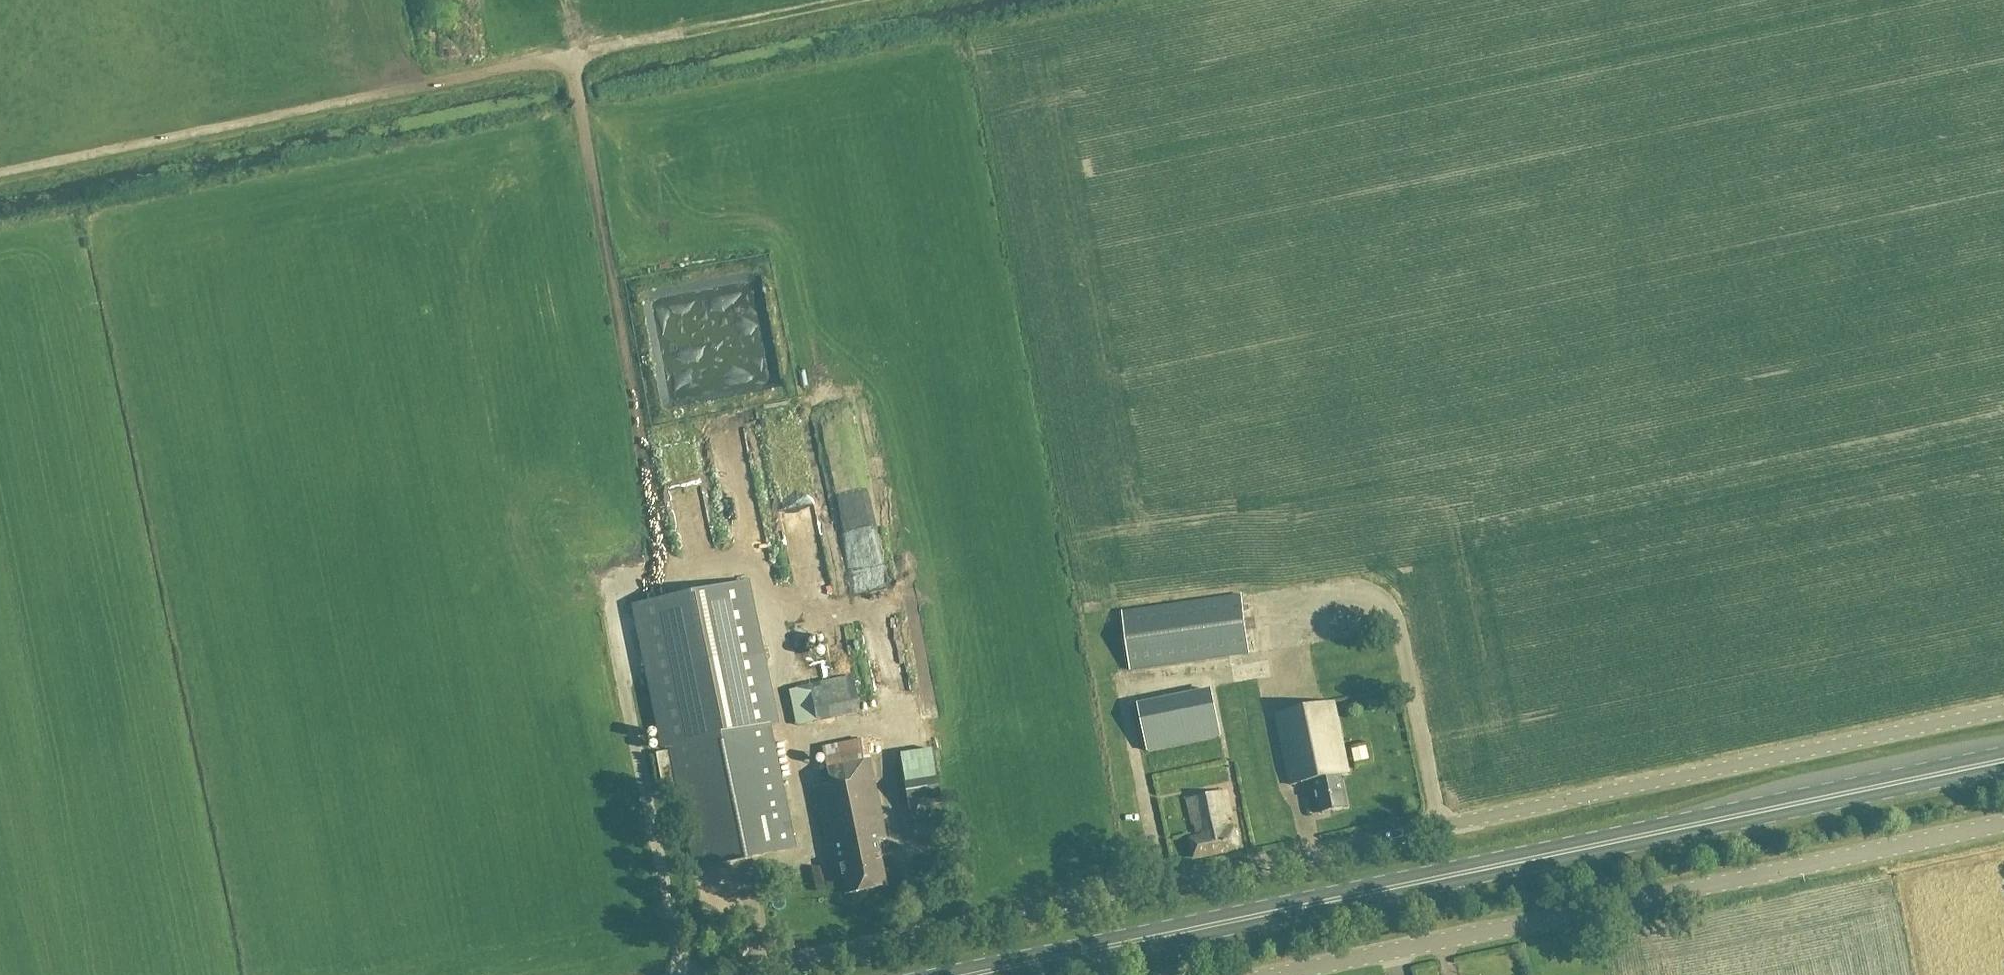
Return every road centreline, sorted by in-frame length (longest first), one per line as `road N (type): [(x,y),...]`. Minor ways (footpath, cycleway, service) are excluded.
road 1 (unclassified): [(746,974),(2003,714)]
road 2 (primary): [(975,974),(2003,761)]
road 3 (unclassified): [(1290,974),(2003,828)]

